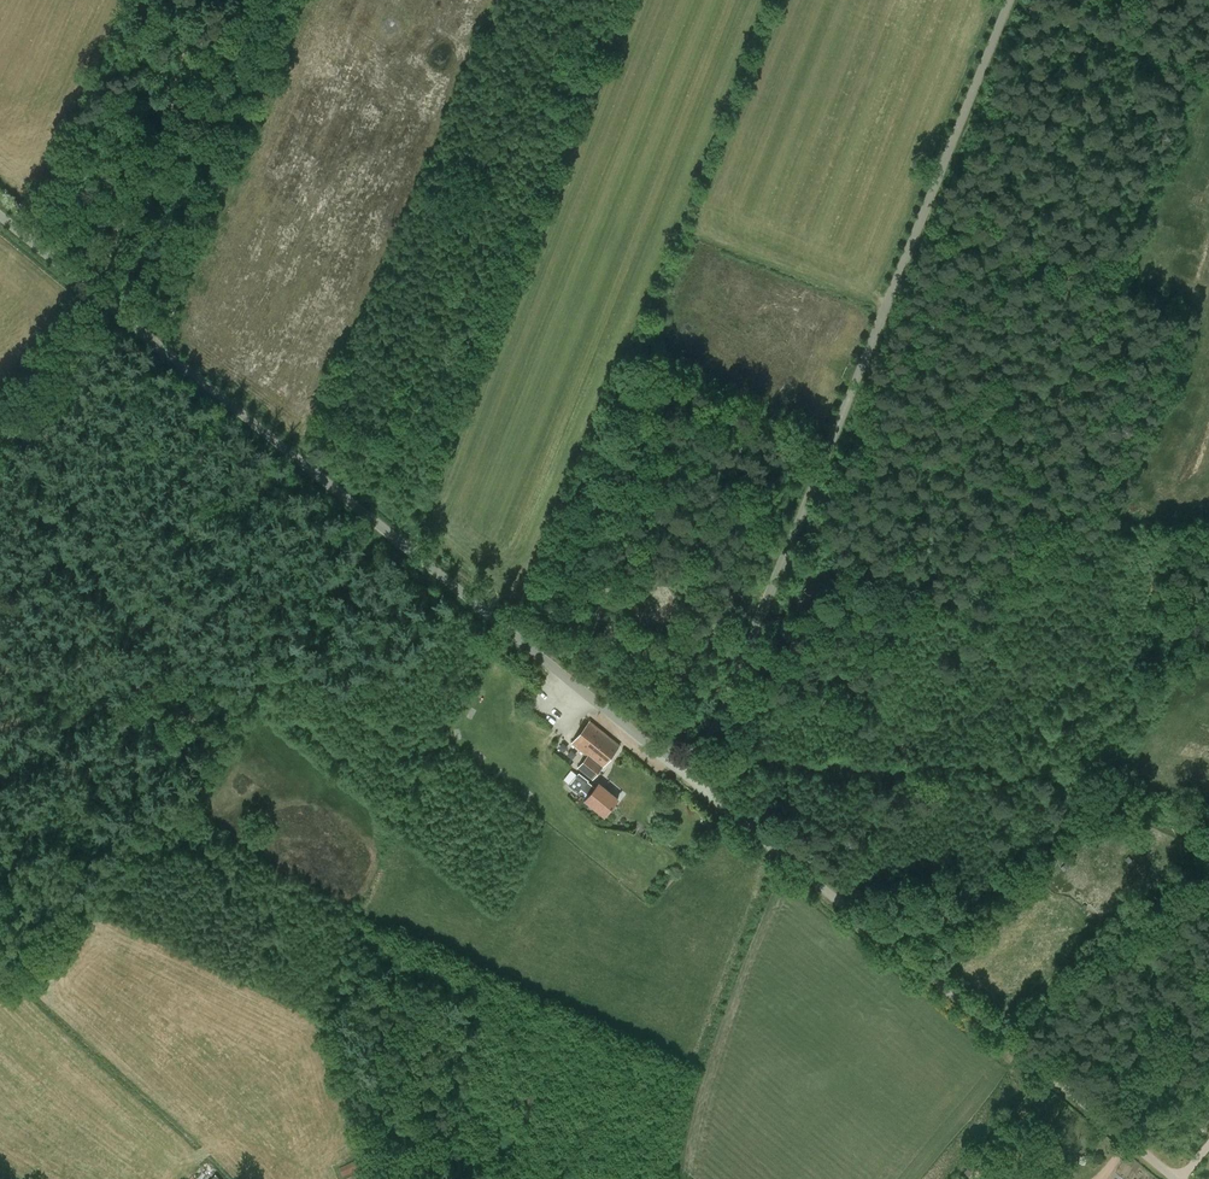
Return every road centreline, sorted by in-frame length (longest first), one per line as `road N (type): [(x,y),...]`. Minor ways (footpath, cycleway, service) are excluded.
road 1 (unclassified): [(661,756),(0,215)]
road 2 (unclassified): [(709,756),(1003,0)]
road 3 (unclassified): [(1172,1178),(713,795)]
road 4 (track): [(709,756),(1098,772)]

